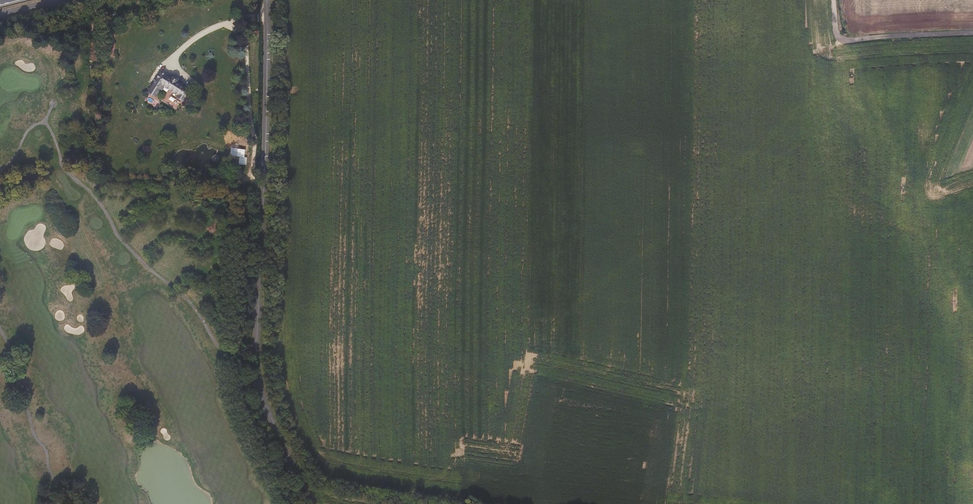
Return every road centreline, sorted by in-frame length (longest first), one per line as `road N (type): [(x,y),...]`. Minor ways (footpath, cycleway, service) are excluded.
road 1 (tertiary): [(267,0),(258,365),(267,410),(310,503)]
road 2 (track): [(972,33),(847,40),(838,37),(833,0)]

